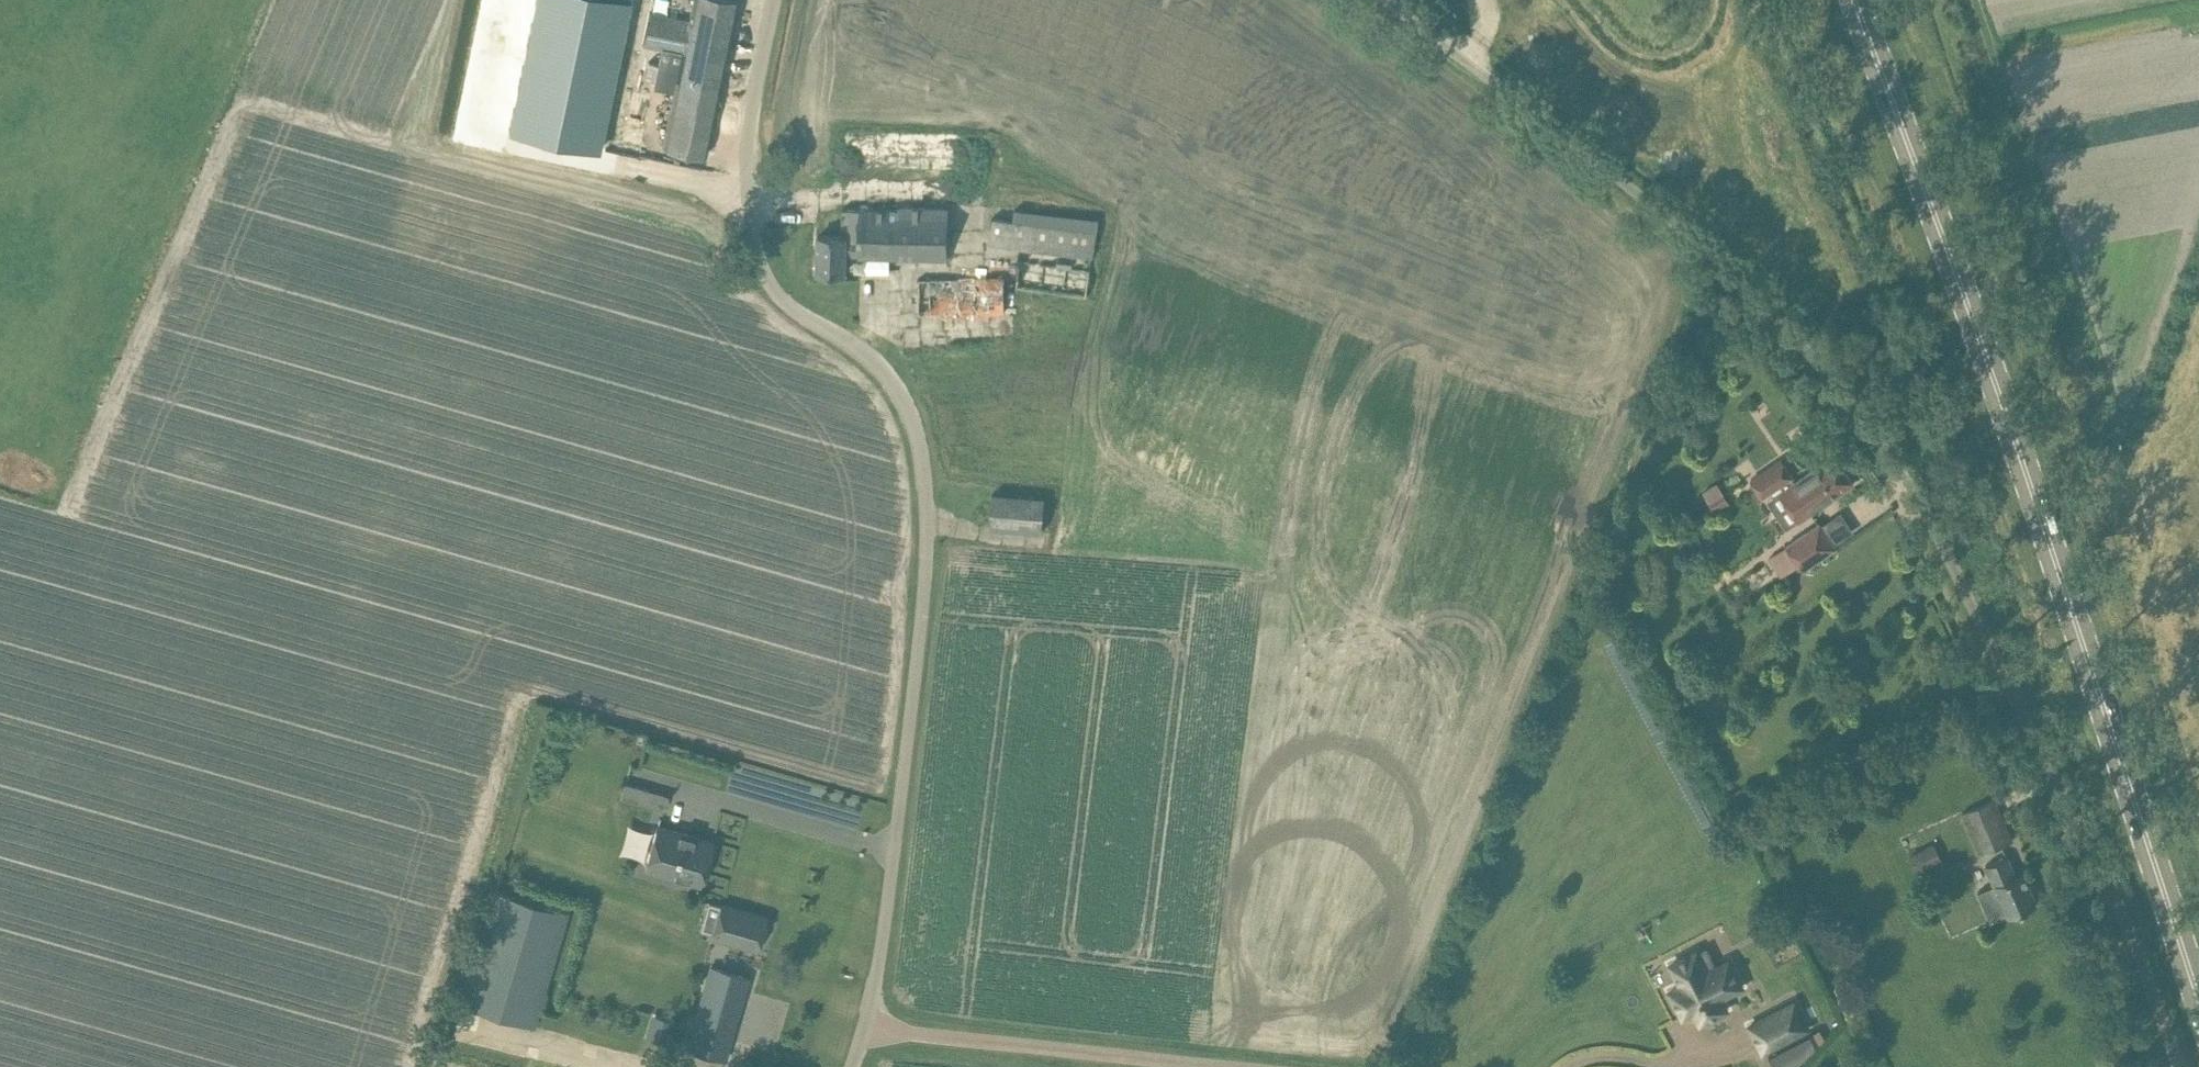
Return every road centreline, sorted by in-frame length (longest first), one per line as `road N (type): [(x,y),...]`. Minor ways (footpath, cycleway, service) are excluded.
road 1 (unclassified): [(2177,1066),(2144,967),(2078,822),(1904,474),(1861,413),(1735,276),(1387,0)]
road 2 (unclassified): [(854,1066),(888,906),(923,612),(927,498),(911,412),(893,382),(869,356),(785,302),(761,274),(746,237),(743,178),(773,0)]
road 3 (primary): [(2198,998),(2040,511),(1853,0)]
road 4 (track): [(1249,1066),(868,1024)]

